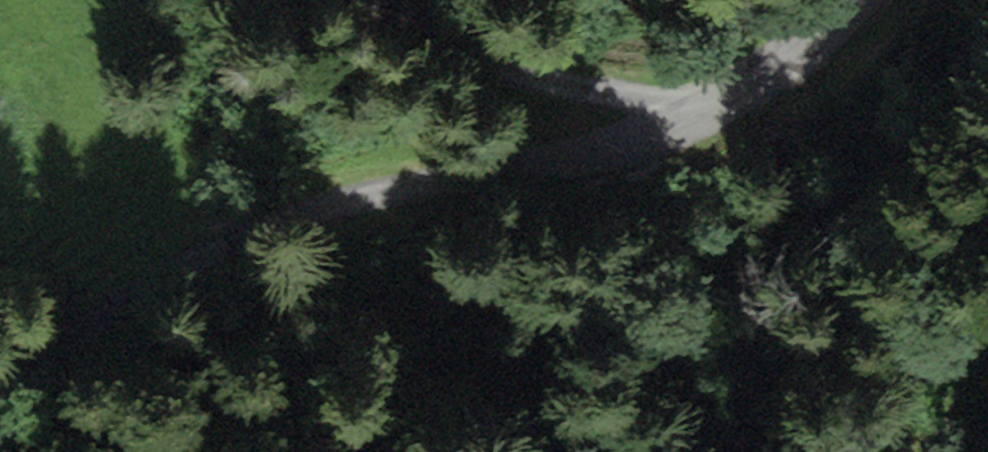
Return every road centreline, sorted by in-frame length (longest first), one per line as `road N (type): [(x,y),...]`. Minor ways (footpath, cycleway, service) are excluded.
road 1 (unclassified): [(857,0),(756,81),(636,148),(395,179),(237,232),(0,387)]
road 2 (track): [(328,0),(544,79),(661,96),(703,114)]

